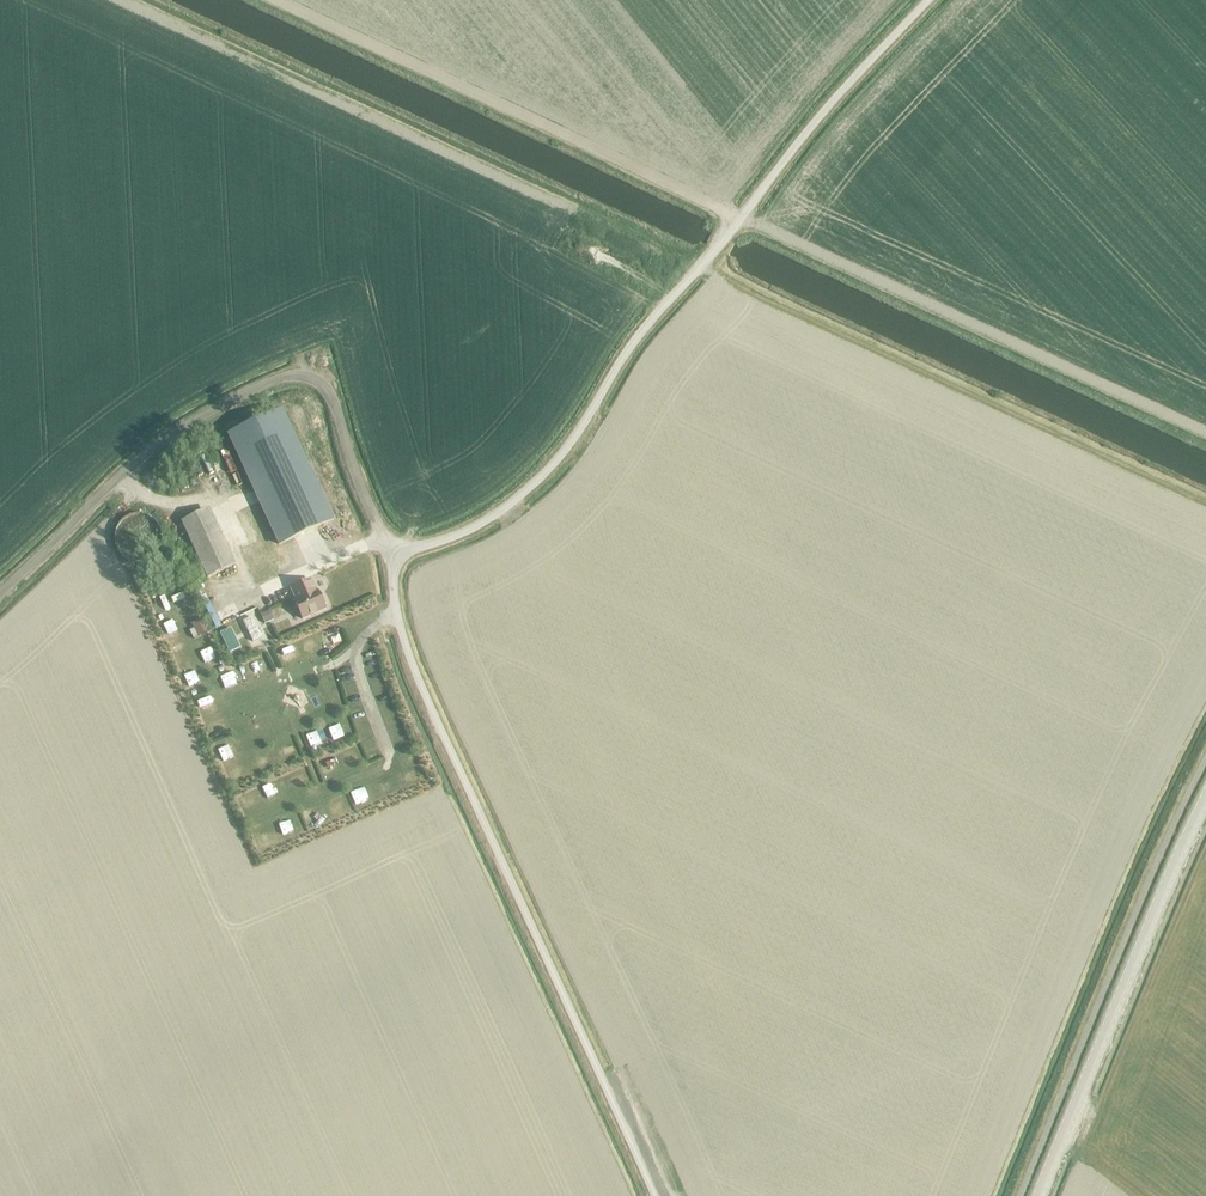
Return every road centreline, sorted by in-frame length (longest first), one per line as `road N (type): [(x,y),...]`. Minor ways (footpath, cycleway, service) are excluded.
road 1 (unclassified): [(396,550),(460,535),(548,470),(638,335),(928,0)]
road 2 (unclassified): [(655,1195),(412,665),(394,596),(396,550)]
road 3 (track): [(0,595),(148,452),(280,378),(312,378),(327,391),(375,521)]
road 4 (track): [(737,224),(275,0)]
road 5 (tertiary): [(1037,1195),(1205,796)]

